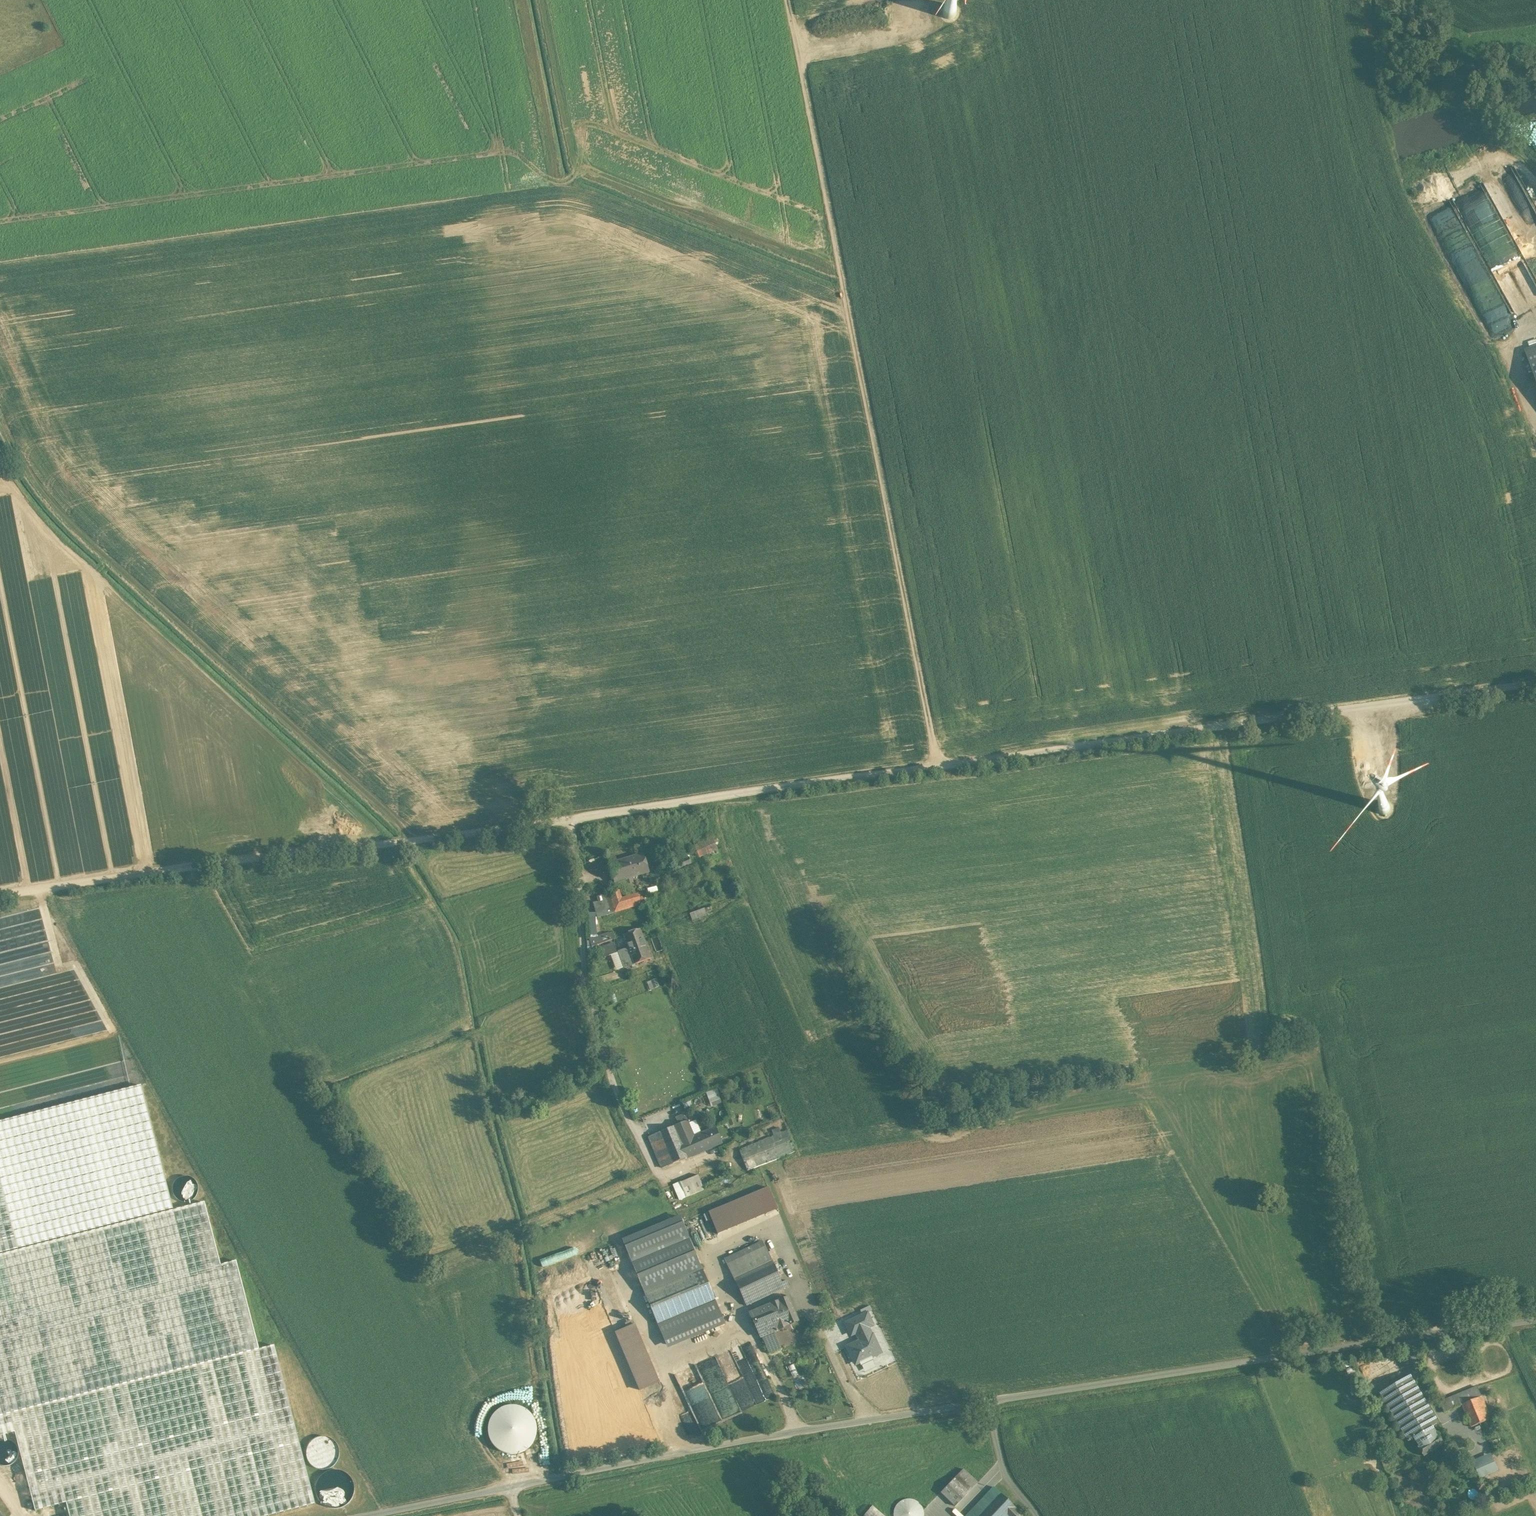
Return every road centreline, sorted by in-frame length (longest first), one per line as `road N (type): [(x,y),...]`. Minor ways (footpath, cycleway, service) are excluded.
road 1 (track): [(0,896),(1535,683)]
road 2 (unclassified): [(371,1515),(799,1431),(1535,1328)]
road 3 (track): [(796,35),(938,766)]
road 4 (track): [(806,1297),(869,1420)]

